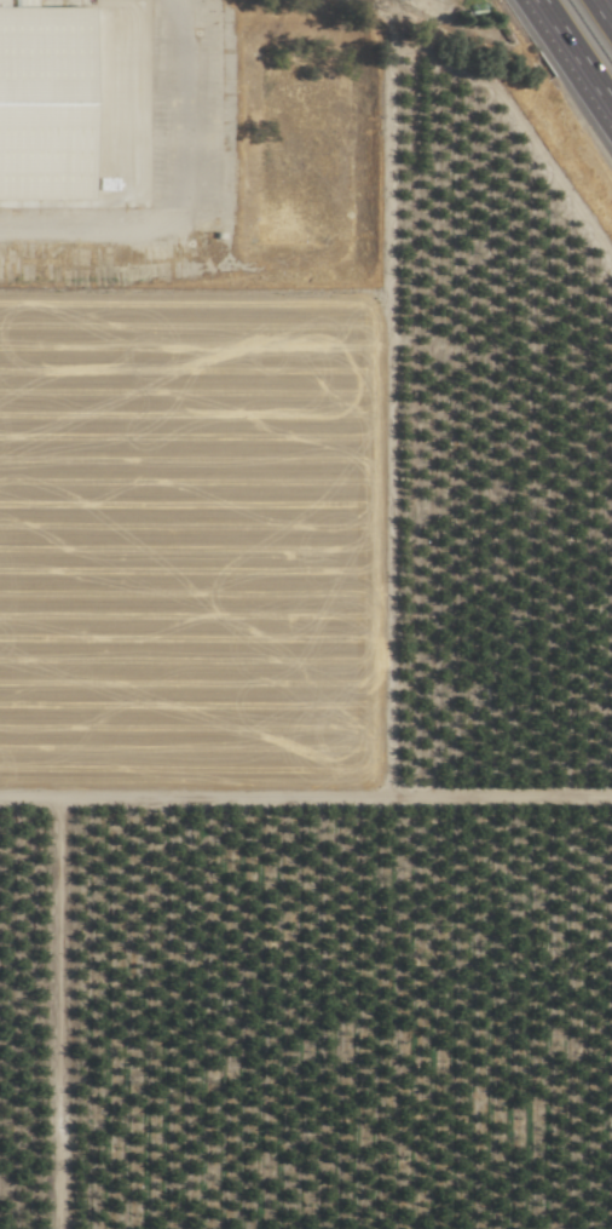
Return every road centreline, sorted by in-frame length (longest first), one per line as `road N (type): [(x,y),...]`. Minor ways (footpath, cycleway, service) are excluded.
road 1 (motorway): [(531,0),(611,120)]

